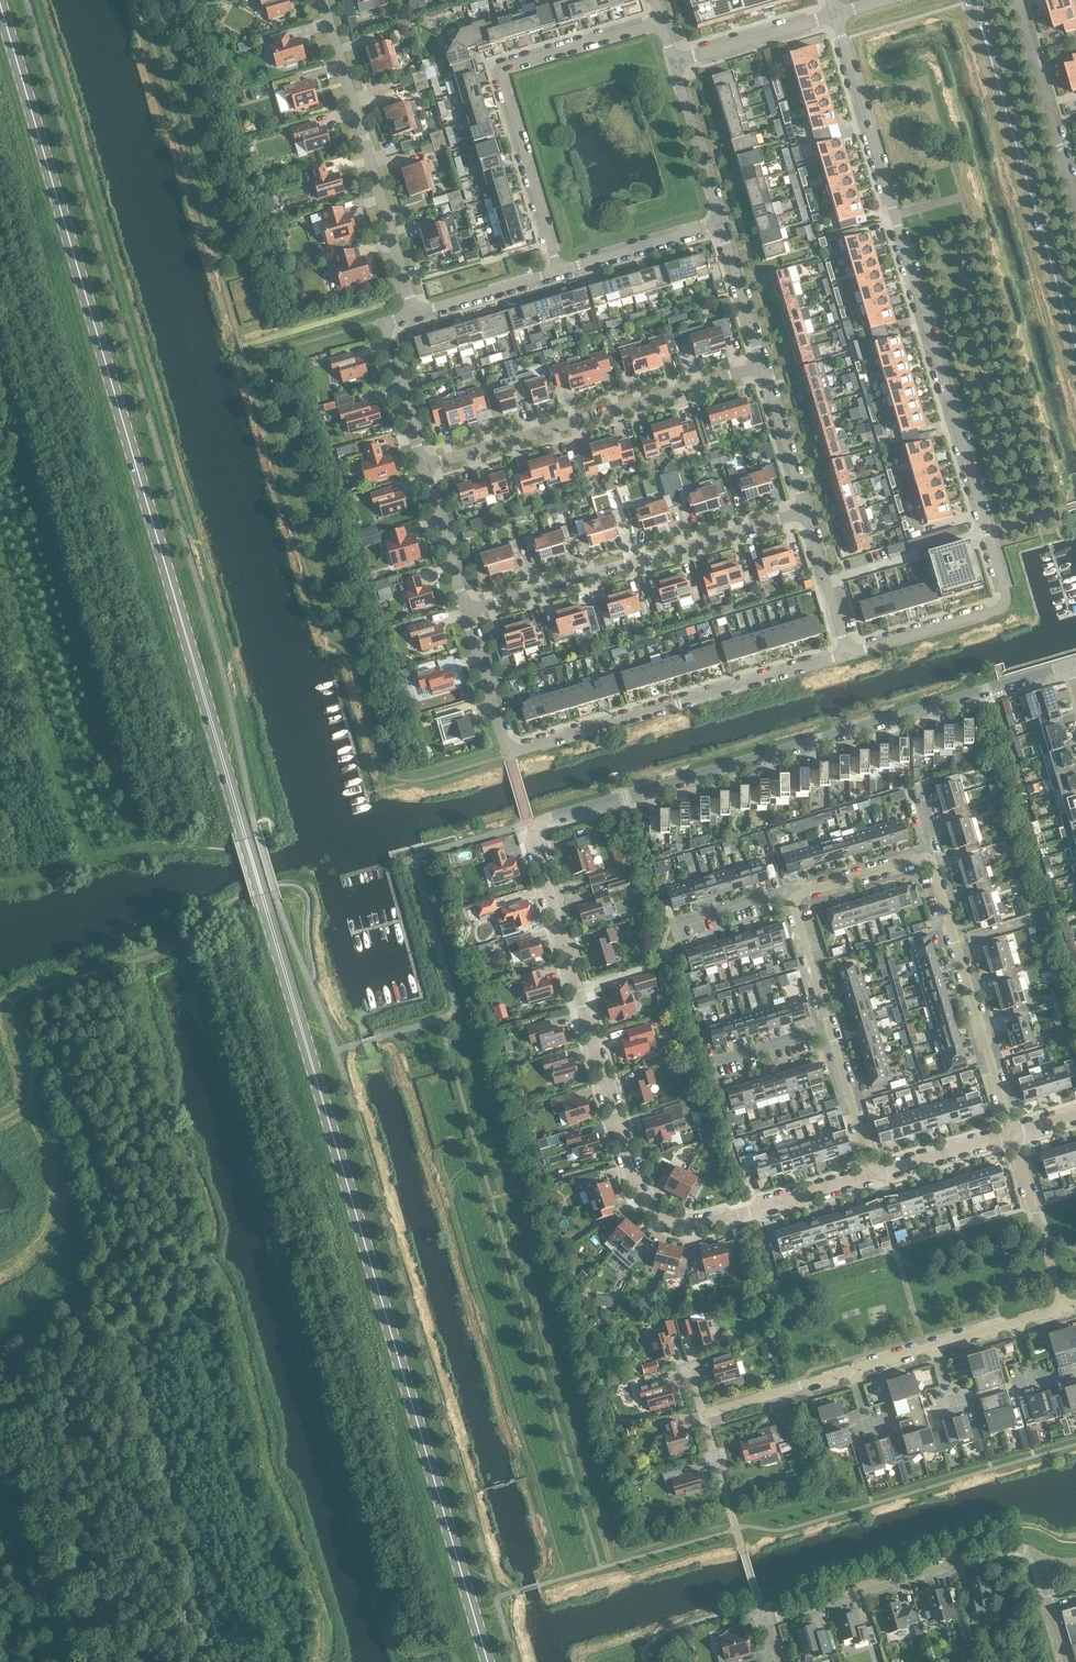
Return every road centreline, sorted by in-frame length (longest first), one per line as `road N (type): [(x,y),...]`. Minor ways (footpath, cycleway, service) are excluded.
road 1 (secondary): [(488,1661),(0,1)]
road 2 (residential): [(874,1176),(699,1228),(661,1220),(635,1188),(530,824),(1070,668)]
road 3 (track): [(0,224),(180,846)]
road 4 (residential): [(836,15),(1011,608)]
road 5 (residential): [(466,611),(509,755),(848,656)]
road 6 (residential): [(560,272),(504,80),(509,69),(661,22)]
road 7 (tertiary): [(973,0),(1075,349)]
road 8 (residential): [(466,611),(806,512)]
road 9 (residential): [(423,465),(762,366)]
road 10 (residential): [(326,0),(415,316)]
road 11 (residential): [(1041,1561),(1009,1552),(767,1624),(779,1661)]
road 12 (track): [(90,863),(0,554)]
road 13 (residential): [(930,861),(1012,1135)]
road 14 (residential): [(1075,205),(1018,0)]
road 15 (residential): [(1069,1315),(1012,1135)]
road 16 (residential): [(415,316),(384,326),(423,465)]
road 17 (residential): [(848,656),(1011,608)]
road 18 (residential): [(836,15),(673,63)]
road 19 (residential): [(560,272),(720,223)]
road 20 (residential): [(673,63),(720,223)]
road 21 (residential): [(853,1370),(706,1417)]
road 22 (residential): [(762,366),(806,512)]
road 23 (residential): [(423,465),(466,611)]
road 24 (residential): [(874,1176),(832,1030)]
road 25 (residential): [(415,316),(560,272)]
road 26 (residential): [(806,512),(848,656)]
road 27 (residential): [(720,223),(762,366)]
road 28 (residential): [(1012,1135),(874,1176)]
road 29 (residential): [(790,894),(930,861)]
road 30 (residential): [(832,1030),(790,894)]

